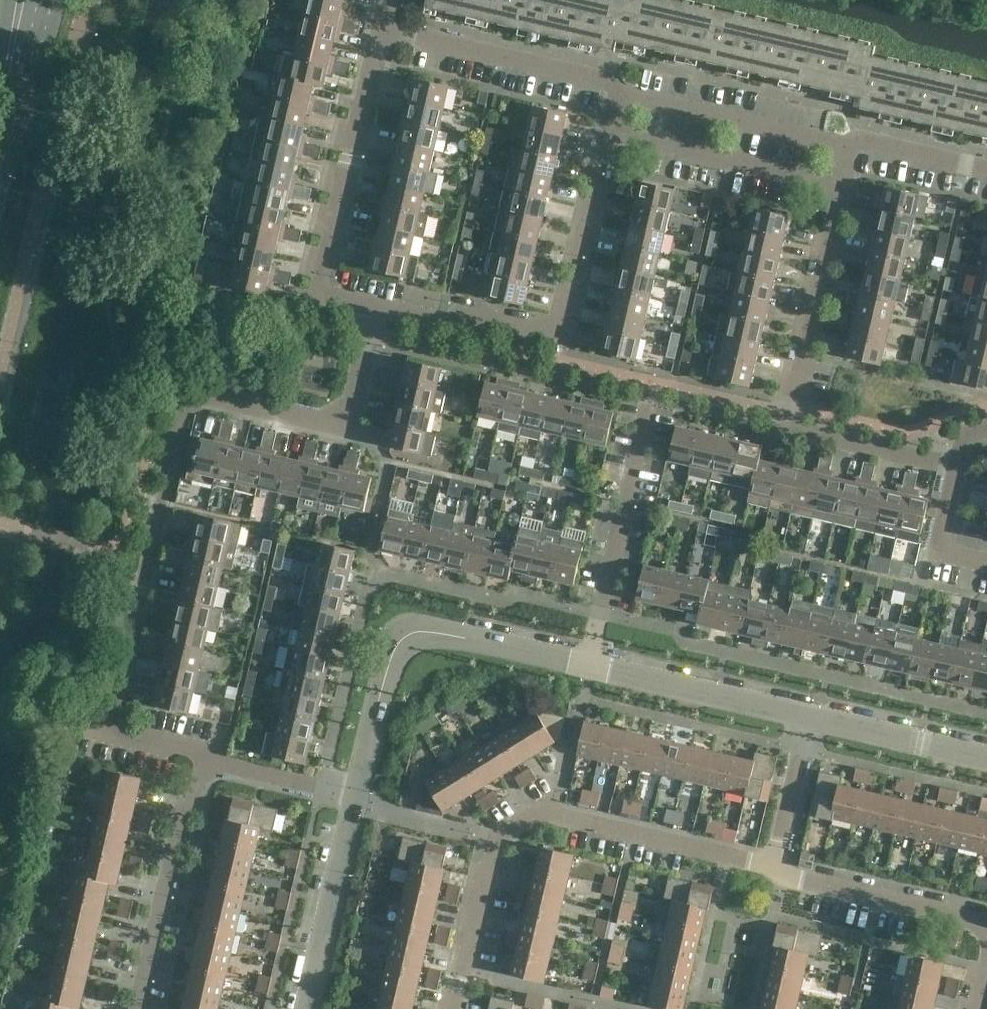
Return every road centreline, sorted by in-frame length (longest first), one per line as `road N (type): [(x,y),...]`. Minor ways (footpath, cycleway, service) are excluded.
road 1 (residential): [(209,761),(106,727),(183,413),(196,398),(215,394),(351,430),(379,307)]
road 2 (residential): [(454,1008),(495,841),(520,824),(559,812),(777,868)]
road 3 (residential): [(958,469),(784,432),(838,187),(826,161)]
road 4 (residential): [(591,667),(408,634),(396,645),(359,799)]
road 5 (residential): [(379,307),(323,293),(382,21)]
road 6 (residential): [(624,112),(602,75),(382,21)]
road 7 (residential): [(591,667),(648,408)]
road 8 (residential): [(133,1008),(179,810),(201,793),(209,761)]
road 9 (residential): [(563,335),(602,161),(624,112)]
road 10 (residential): [(809,716),(591,667)]
road 11 (residential): [(986,931),(798,882),(777,868)]
road 12 (residential): [(359,799),(308,1008)]
road 13 (residential): [(826,161),(817,149),(639,107),(624,112)]
road 14 (residential): [(563,335),(481,315),(447,324),(379,307)]
road 15 (residential): [(986,758),(809,716)]
road 16 (residential): [(986,174),(866,143),(826,161)]
road 17 (residential): [(359,799),(209,761)]
road 18 (residential): [(986,562),(938,550),(958,469)]

